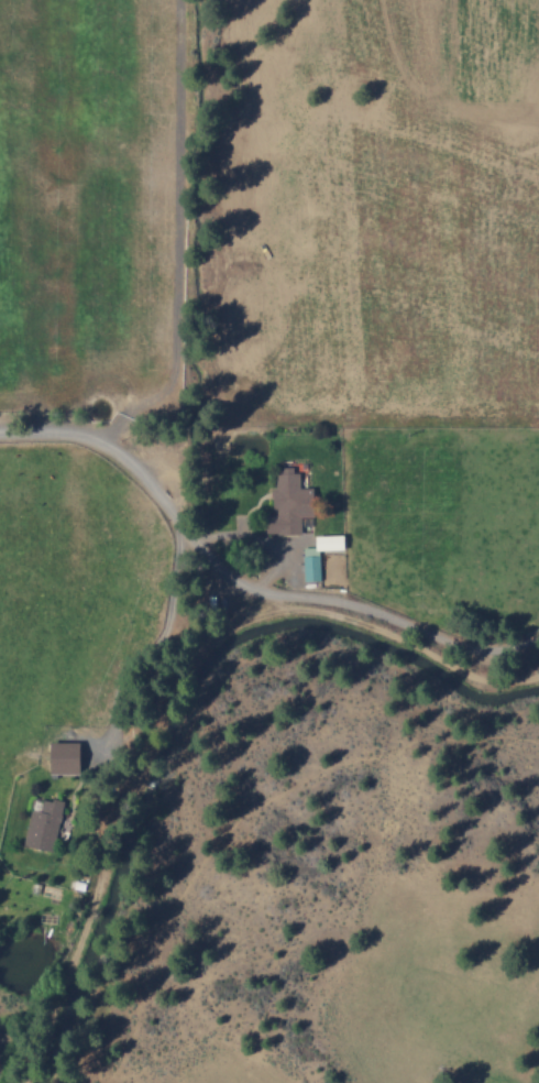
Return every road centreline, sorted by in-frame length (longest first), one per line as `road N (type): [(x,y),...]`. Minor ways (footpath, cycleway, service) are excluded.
road 1 (residential): [(538,630),(513,642),(475,641),(352,603),(249,587),(193,537),(108,435),(73,425),(0,425)]

